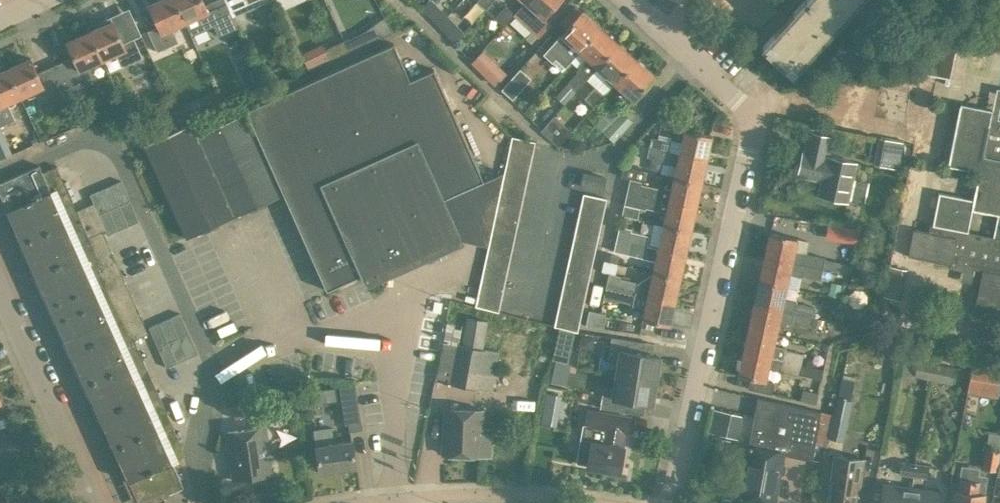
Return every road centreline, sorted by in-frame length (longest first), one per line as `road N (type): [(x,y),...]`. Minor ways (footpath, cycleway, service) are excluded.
road 1 (residential): [(666,502),(748,149),(747,123),(740,103),(627,0)]
road 2 (residential): [(96,502),(0,290)]

